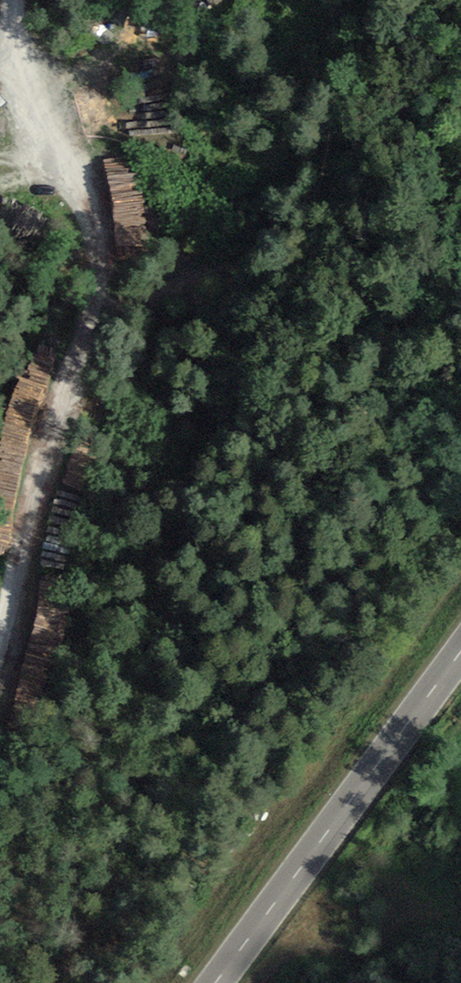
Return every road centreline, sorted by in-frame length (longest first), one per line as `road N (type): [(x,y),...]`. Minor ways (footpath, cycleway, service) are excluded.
road 1 (secondary): [(460,652),(216,982)]
road 2 (track): [(0,618),(96,318)]
road 3 (track): [(96,318),(102,272),(96,216),(71,151),(36,101),(0,72)]

